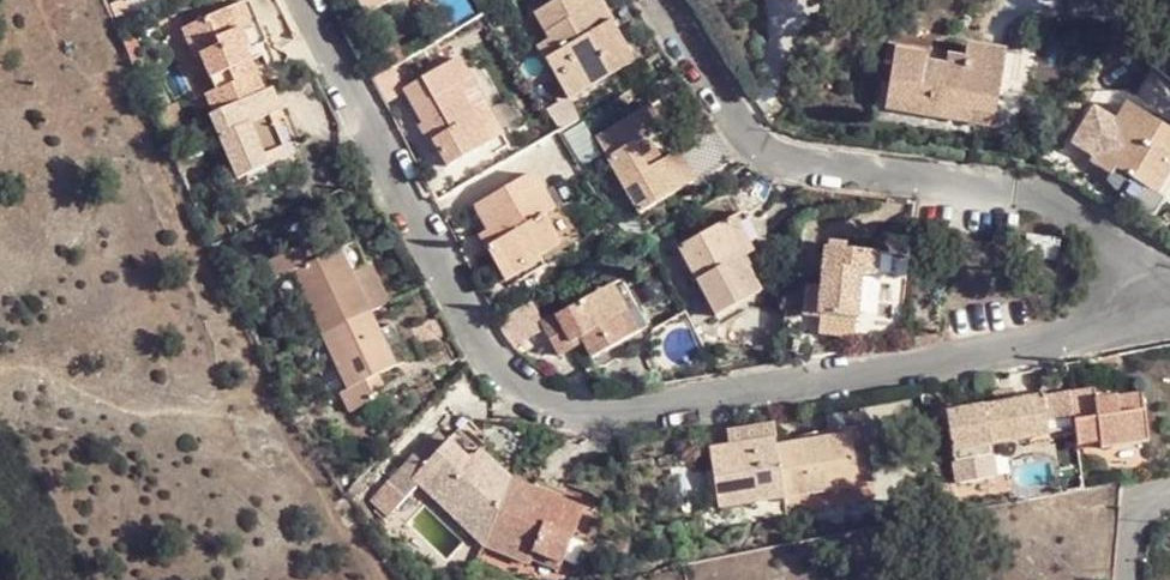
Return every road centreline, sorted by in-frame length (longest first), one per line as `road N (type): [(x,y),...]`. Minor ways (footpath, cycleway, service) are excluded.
road 1 (residential): [(305,0),(475,341),(502,375),(559,403),(602,412),(810,381)]
road 2 (residential): [(1150,321),(1127,254),(1058,206),(794,165),(764,153),(658,0)]
road 3 (residential): [(810,381),(1150,321)]

